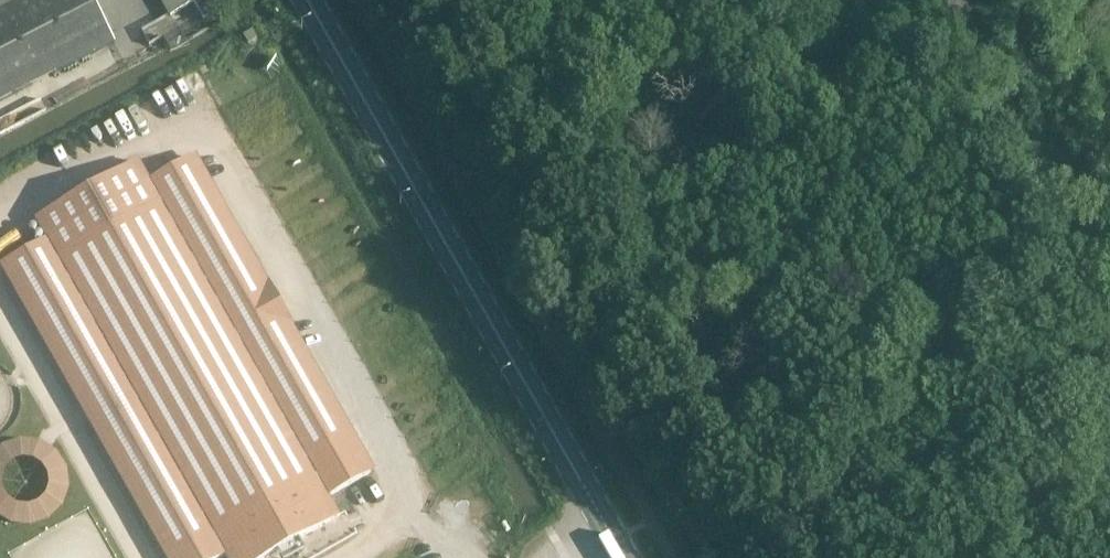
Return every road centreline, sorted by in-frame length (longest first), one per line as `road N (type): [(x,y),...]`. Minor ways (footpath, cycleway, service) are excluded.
road 1 (primary): [(624,557),(307,0)]

